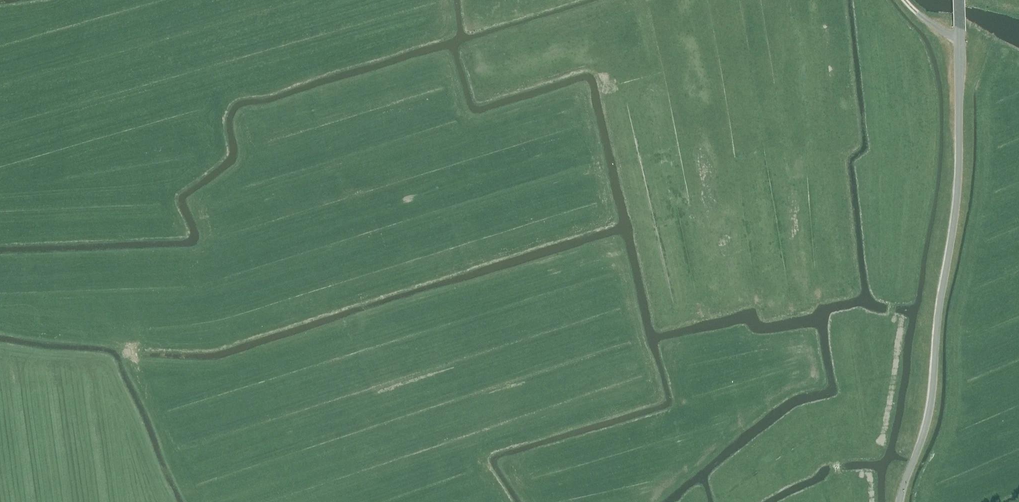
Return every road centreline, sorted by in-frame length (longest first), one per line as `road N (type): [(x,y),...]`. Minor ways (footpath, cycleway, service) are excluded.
road 1 (unclassified): [(900,501),(930,408),(954,225),(960,0)]

